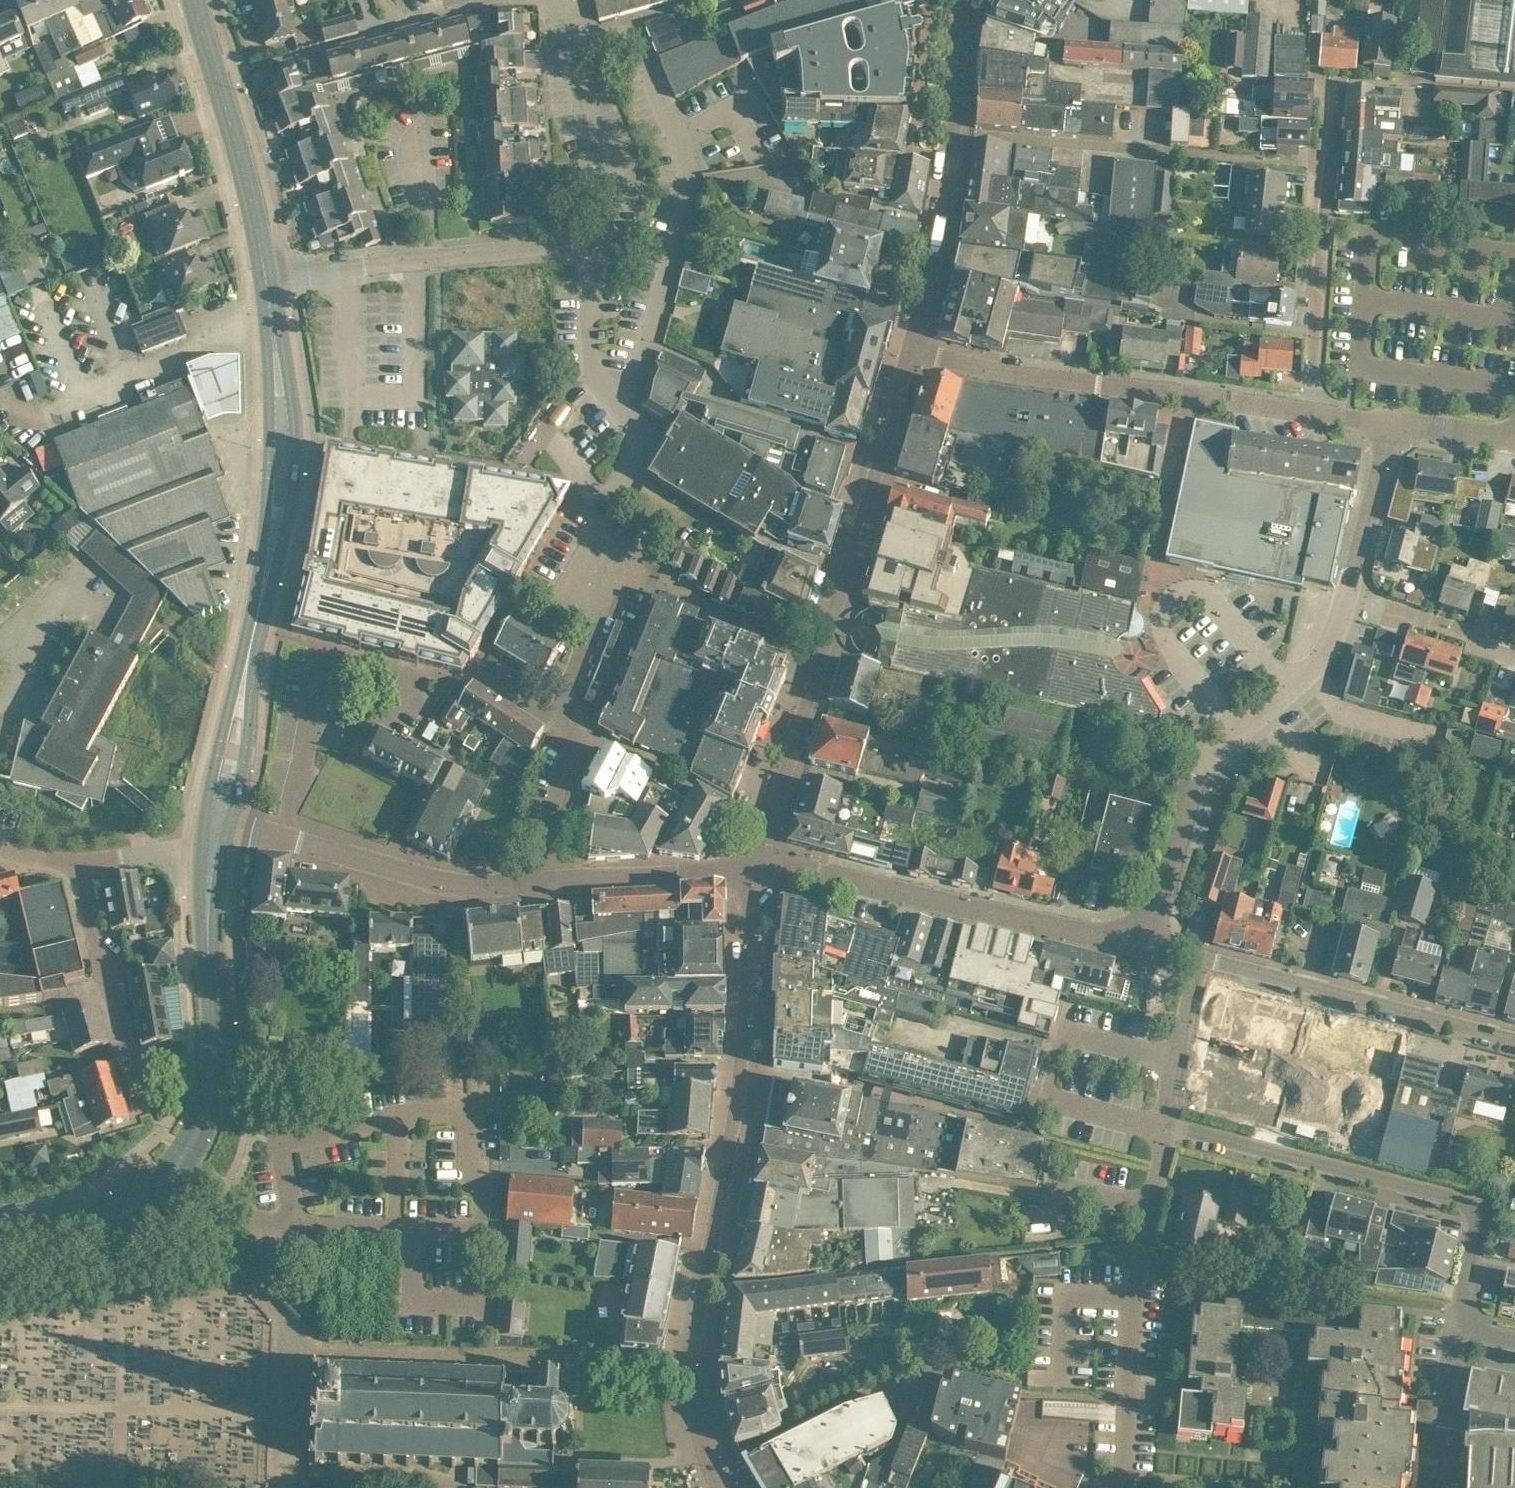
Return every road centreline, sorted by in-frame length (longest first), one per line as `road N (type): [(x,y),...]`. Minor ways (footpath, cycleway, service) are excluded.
road 1 (residential): [(717,1487),(695,1421),(689,1369),(744,1067),(764,874)]
road 2 (residential): [(575,0),(581,102),(624,204),(601,253),(265,270)]
road 3 (residential): [(909,351),(816,658),(764,874)]
road 4 (secondary): [(0,1240),(114,1217),(166,1181),(192,1146),(215,1065),(207,919),(215,834)]
road 5 (residential): [(569,725),(614,558),(591,544),(640,442),(626,420),(649,342)]
road 6 (residential): [(1313,413),(985,369),(909,351)]
road 7 (residential): [(1140,938),(1195,780),(1326,652),(1345,600)]
road 8 (residential): [(764,874),(792,873),(1100,937),(1140,938)]
road 9 (residential): [(1164,1128),(1476,1208),(1474,1261)]
road 10 (residential): [(1125,1487),(1131,1295),(1164,1128)]
road 11 (residential): [(534,882),(418,875),(261,831),(215,834)]
road 12 (residential): [(1514,1041),(1203,960)]
road 13 (secondary): [(215,834),(276,528)]
road 14 (secondary): [(265,270),(194,0)]
road 15 (residential): [(145,1104),(79,862)]
road 16 (residential): [(1313,413),(1325,166)]
road 17 (residential): [(764,874),(534,882)]
road 18 (residential): [(958,133),(909,351)]
road 19 (residential): [(1173,152),(958,133)]
road 20 (residential): [(1345,600),(1392,424)]
road 21 (residential): [(363,34),(539,0)]
road 22 (residential): [(1514,655),(1345,600)]
road 23 (residential): [(1164,1128),(1203,960)]
road 24 (residential): [(534,882),(569,725)]
road 25 (residential): [(1325,166),(1329,81),(1398,83)]
road 26 (residential): [(1325,166),(1173,152)]
road 27 (secondary): [(283,420),(265,270)]
road 28 (residential): [(964,0),(958,133)]
road 29 (residential): [(1514,442),(1392,424)]

